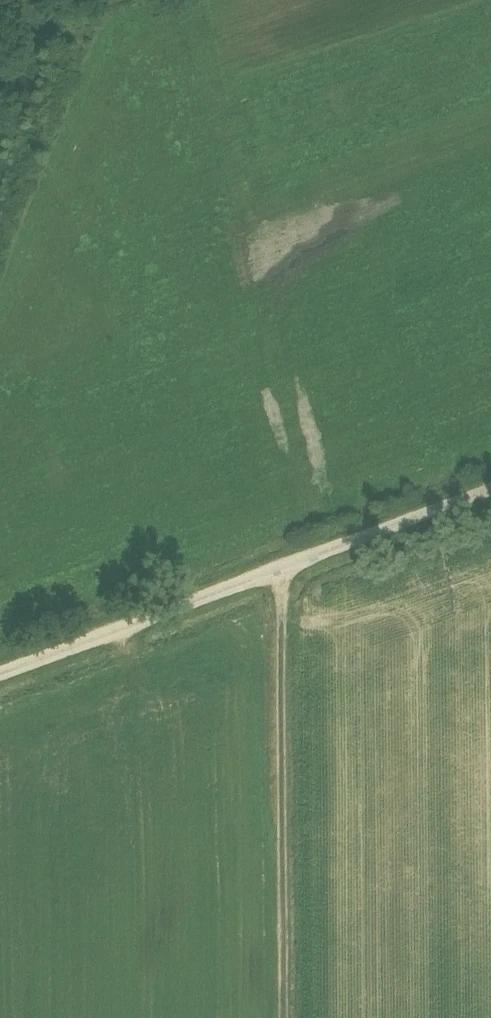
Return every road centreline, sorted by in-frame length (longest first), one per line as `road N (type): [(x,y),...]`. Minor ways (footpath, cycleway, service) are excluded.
road 1 (track): [(0,673),(490,492)]
road 2 (track): [(283,570),(283,1017)]

